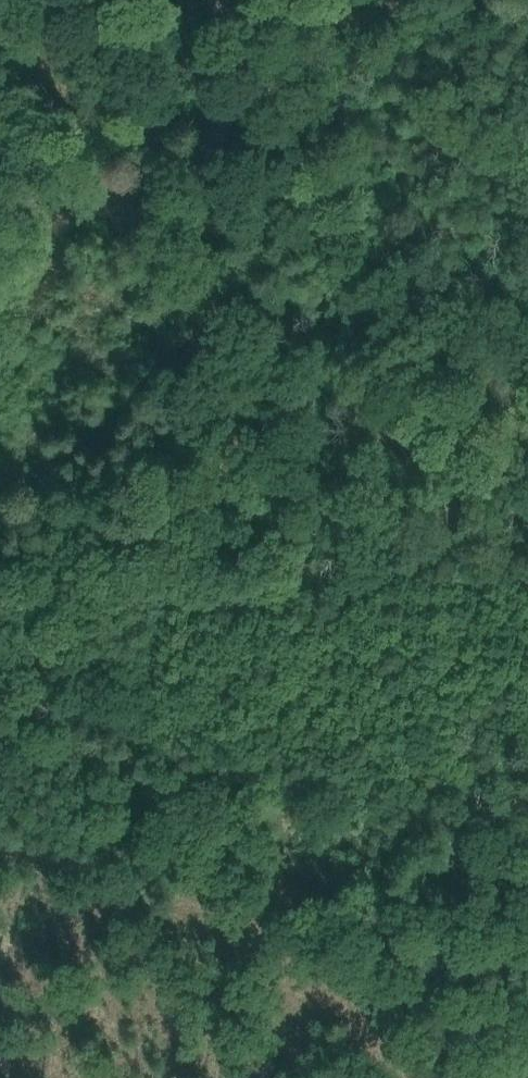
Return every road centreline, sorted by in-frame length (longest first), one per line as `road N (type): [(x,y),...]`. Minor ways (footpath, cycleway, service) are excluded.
road 1 (track): [(323,1077),(174,930),(140,886),(127,848),(128,683),(138,601),(184,501),(205,427),(202,277)]
road 2 (track): [(365,0),(334,46),(255,117),(243,193),(202,277),(149,345),(46,415),(0,468)]
road 3 (track): [(124,783),(0,671)]

